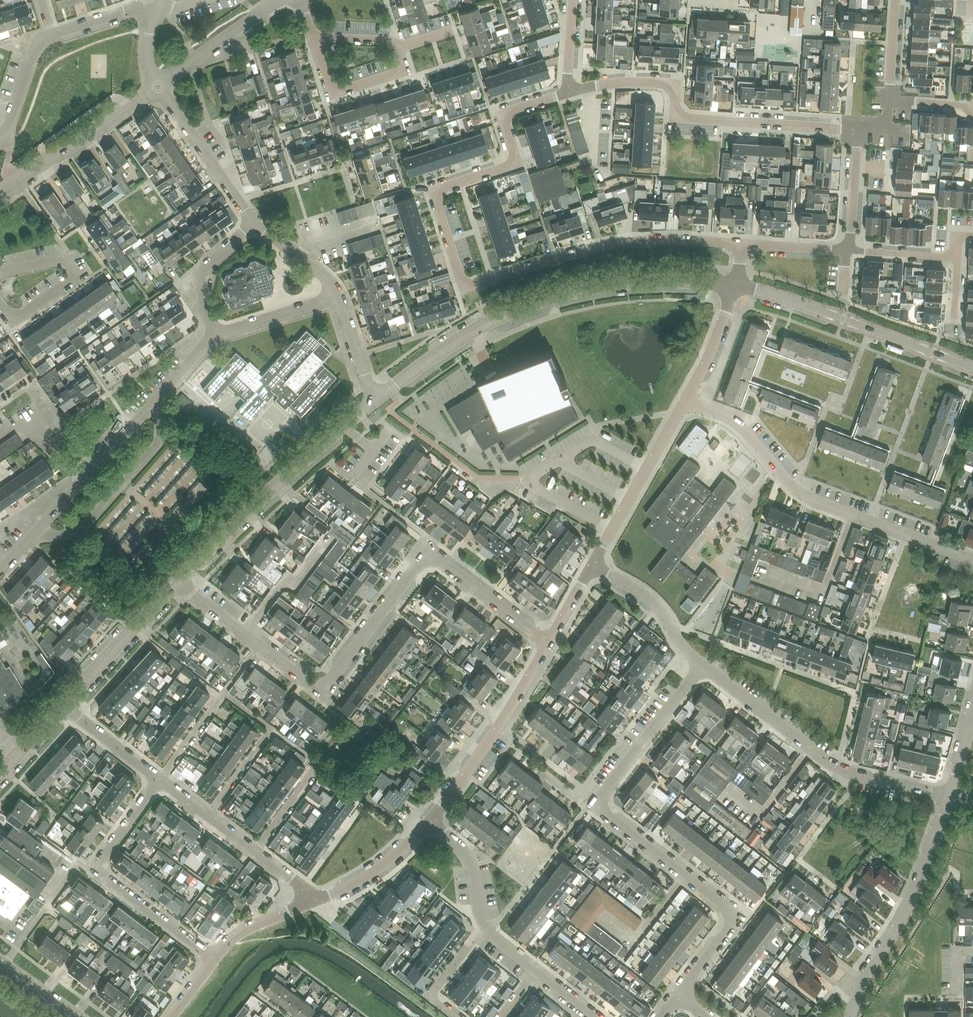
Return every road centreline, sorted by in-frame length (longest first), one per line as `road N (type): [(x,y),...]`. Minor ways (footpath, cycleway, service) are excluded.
road 1 (residential): [(567,93),(502,113),(516,162),(432,191),(464,289),(607,246),(742,244)]
road 2 (residential): [(702,665),(600,805),(737,915),(679,996)]
road 3 (residential): [(549,641),(429,558),(321,691),(259,644)]
road 4 (tertiary): [(374,400),(474,330),(537,302),(632,283),(734,286)]
road 5 (residential): [(972,560),(814,500),(739,426),(686,399)]
road 6 (residential): [(858,131),(674,117),(675,84),(621,82),(567,93)]
road 7 (residential): [(927,791),(831,763),(702,665)]
road 8 (residential): [(212,957),(101,872),(100,861),(159,779)]
road 9 (tertiary): [(734,286),(972,368)]
road 10 (unclassified): [(850,1016),(918,890),(950,796)]
road 11 (residential): [(0,135),(40,40),(130,9),(157,11)]
road 12 (tertiary): [(178,580),(342,427)]
road 13 (residential): [(430,820),(549,641)]
road 14 (residential): [(82,481),(214,335)]
road 15 (residential): [(593,566),(686,399)]
road 16 (residential): [(0,194),(158,87)]
road 17 (tertiary): [(64,704),(178,580)]
road 18 (residential): [(256,851),(319,765),(270,728)]
road 19 (residential): [(253,223),(158,87)]
road 20 (residential): [(397,47),(405,70),(330,94),(312,37)]
road 21 (residential): [(702,665),(654,604),(593,566)]
road 22 (residential): [(158,87),(279,0)]
road 23 (residential): [(313,901),(365,878),(430,820)]
road 24 (residential): [(214,335),(196,276),(253,223)]
road 25 (residential): [(214,335),(338,296)]
road 26 (residential): [(486,928),(470,862),(430,820)]
road 27 (residential): [(457,1016),(429,997),(486,928)]
road 28 (residential): [(686,399),(734,286)]
road 29 (residential): [(0,571),(82,481)]
road 30 (residential): [(159,779),(64,704)]
road 31 (residential): [(64,259),(81,274),(17,317),(0,305)]
road 32 (residential): [(847,250),(858,131)]

